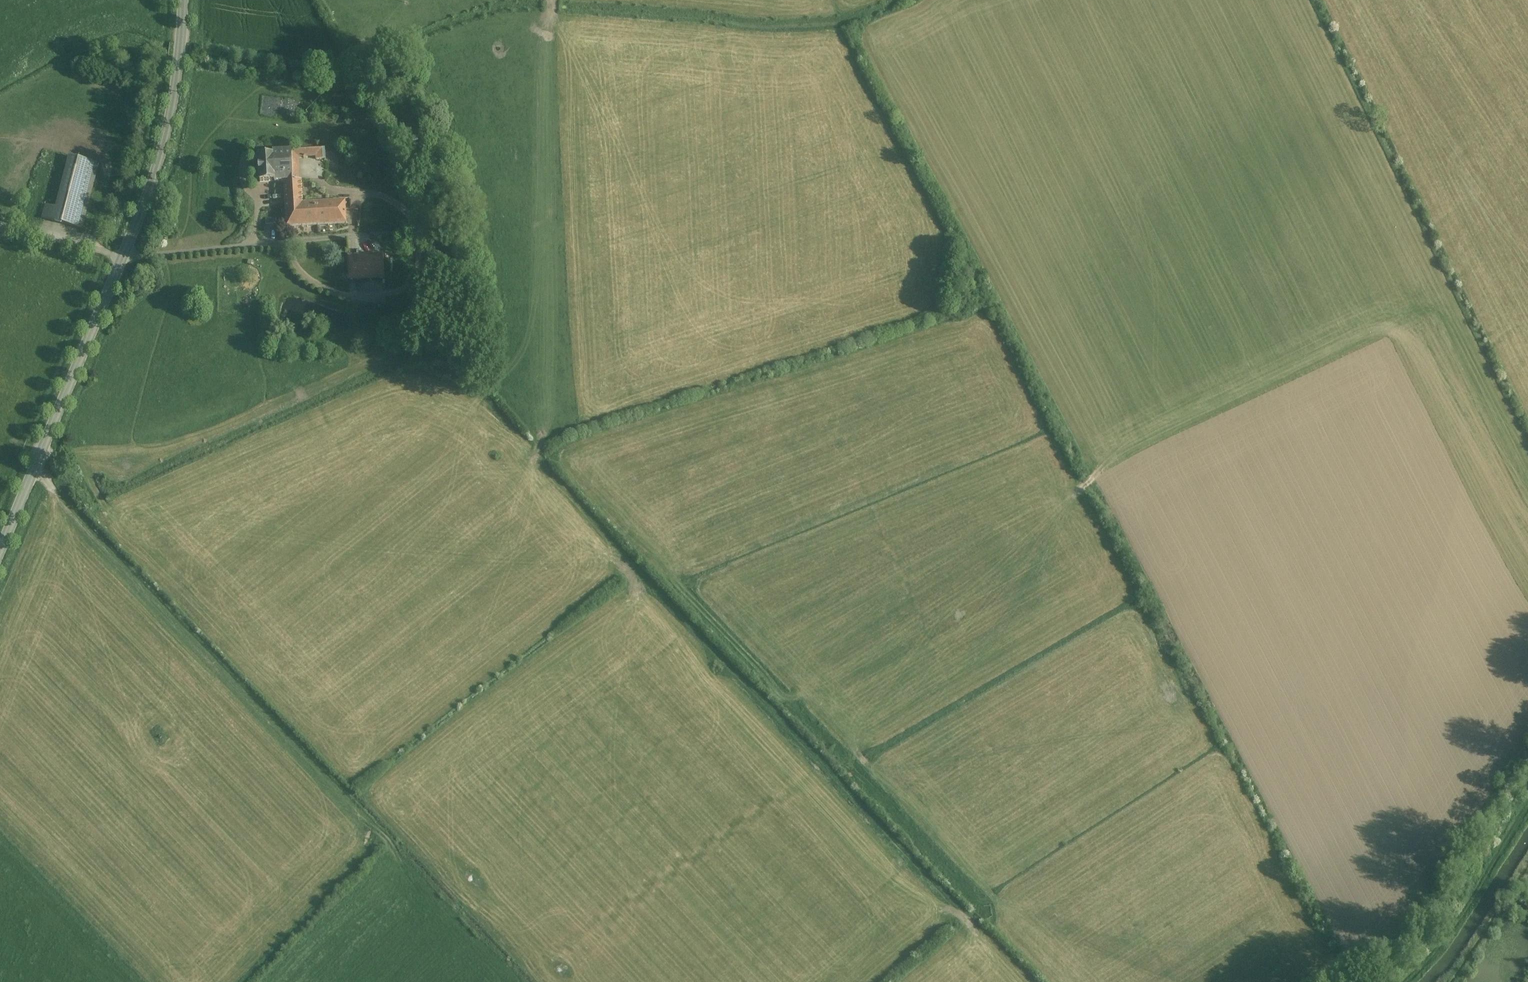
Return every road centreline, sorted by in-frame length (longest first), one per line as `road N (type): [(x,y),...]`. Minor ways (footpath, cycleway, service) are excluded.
road 1 (tertiary): [(183,0),(162,150),(0,553)]

